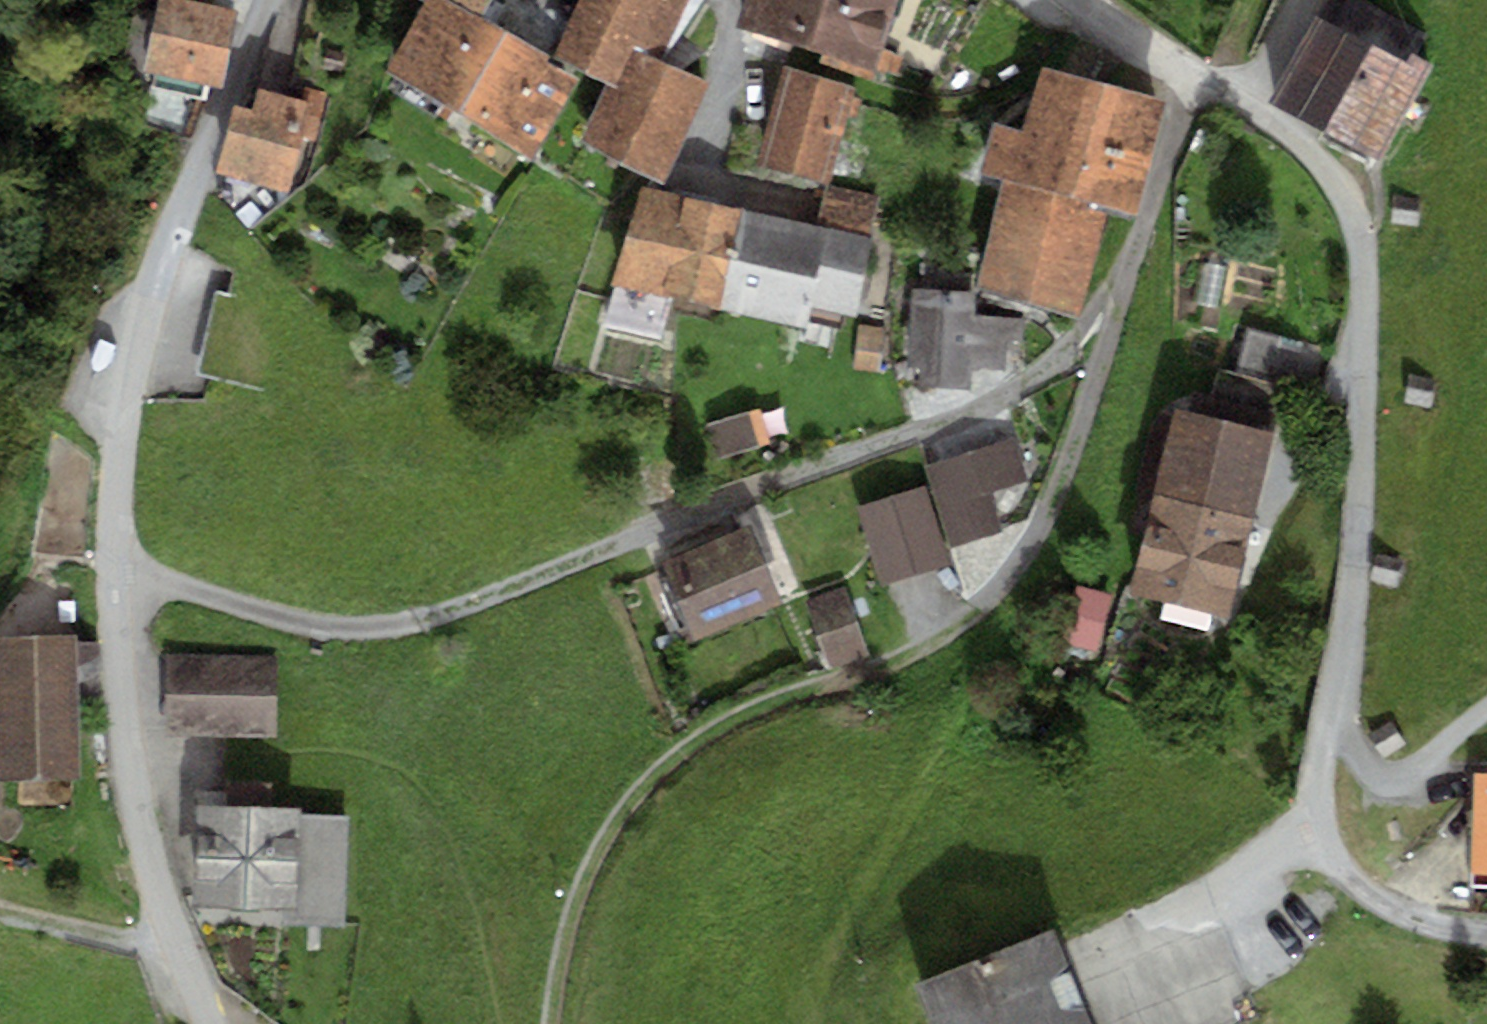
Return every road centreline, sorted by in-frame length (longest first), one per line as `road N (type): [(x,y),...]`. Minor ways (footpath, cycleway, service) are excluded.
road 1 (residential): [(116,568),(277,615),(387,626),(521,585),(961,416),(1055,369),(1096,332),(1136,260),(1190,76)]
road 2 (residential): [(1190,76),(1311,153),(1359,227),(1364,359),(1353,563),(1332,709),(1330,845),(1351,877),(1392,912),(1486,943)]
road 3 (track): [(1117,296),(1110,347),(1047,517),(998,598),(949,637),(751,707),(696,738),(657,772),(619,815),(583,877),(550,1023)]
road 4 (residential): [(270,0),(140,322),(117,445),(116,568)]
road 5 (residential): [(116,568),(147,846),(209,1023)]
road 6 (residential): [(1081,0),(1190,76)]

